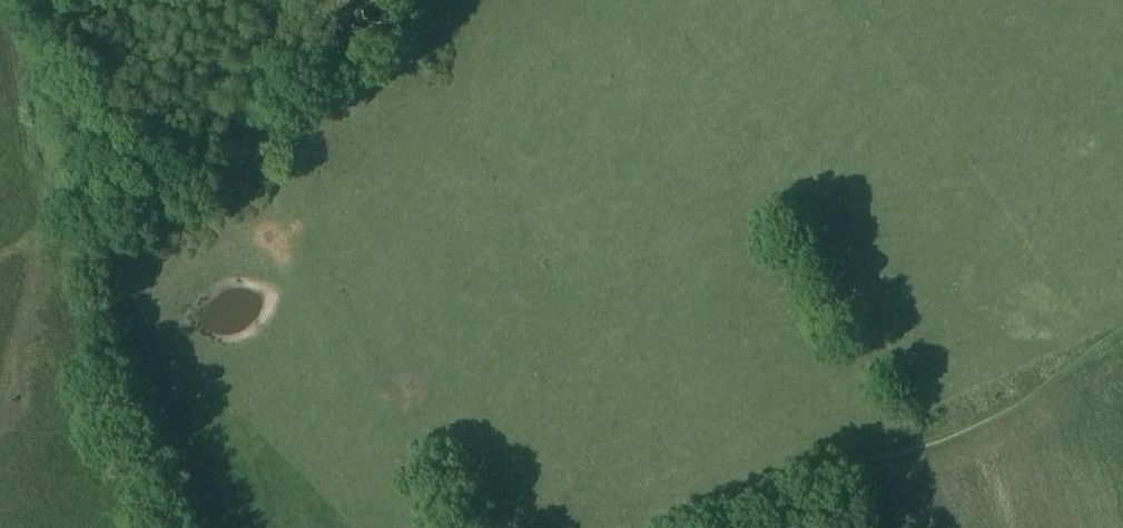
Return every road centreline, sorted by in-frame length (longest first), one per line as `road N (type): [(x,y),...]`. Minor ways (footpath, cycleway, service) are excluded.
road 1 (track): [(1122,336),(953,406),(703,527)]

